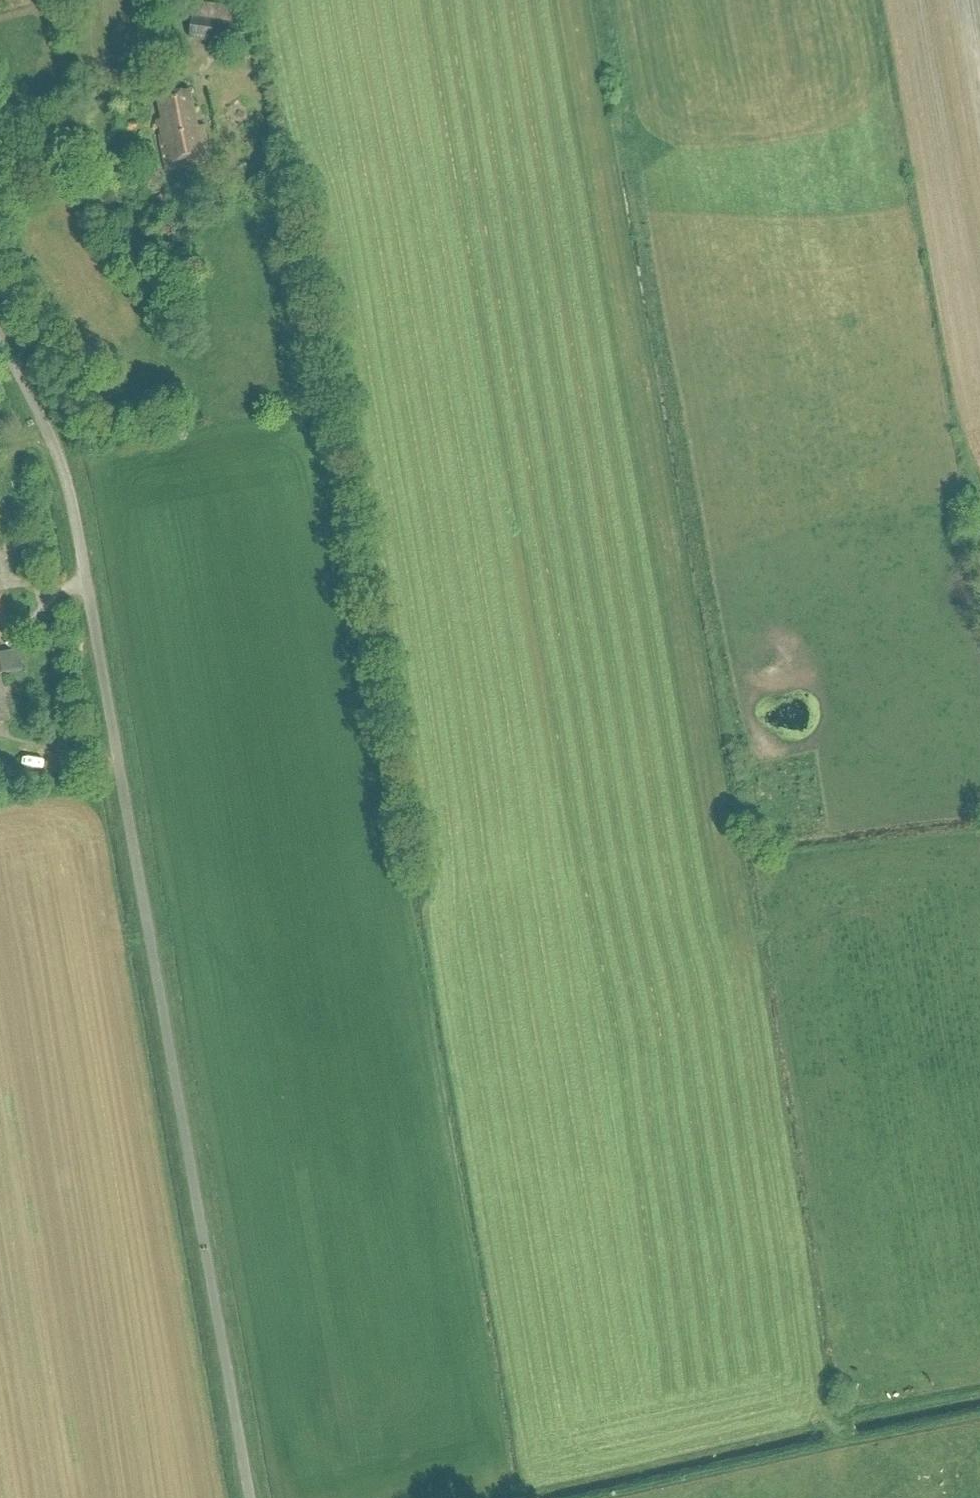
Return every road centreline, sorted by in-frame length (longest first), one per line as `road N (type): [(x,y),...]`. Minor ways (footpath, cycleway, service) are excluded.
road 1 (unclassified): [(250,1497),(74,511),(55,450),(0,339)]

